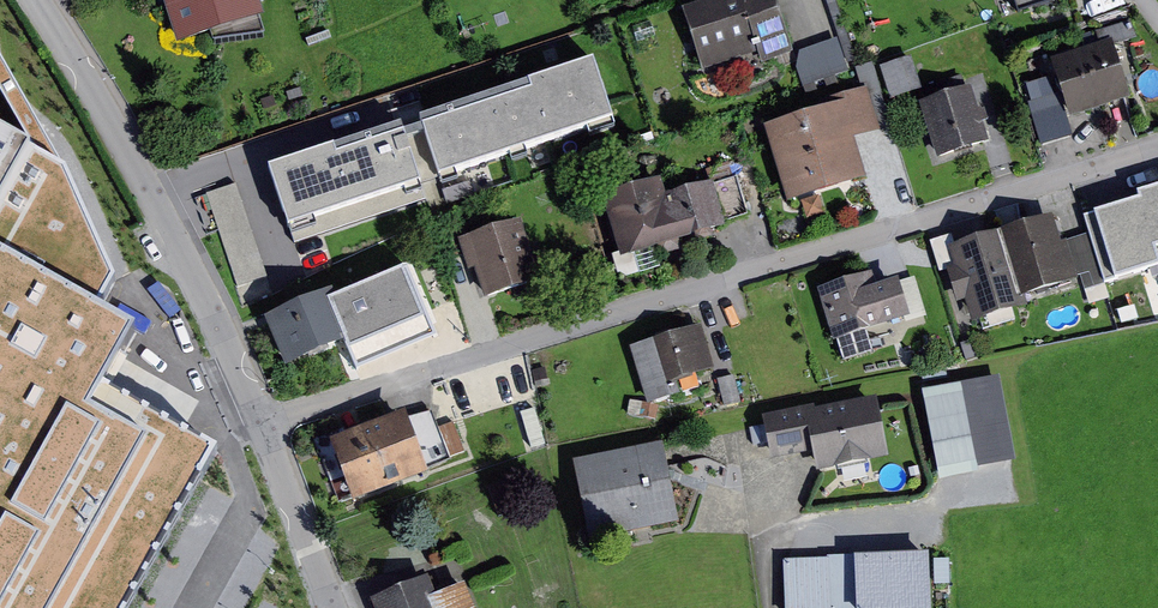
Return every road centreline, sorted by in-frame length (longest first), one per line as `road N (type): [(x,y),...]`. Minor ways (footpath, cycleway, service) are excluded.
road 1 (residential): [(266,422),(1157,147)]
road 2 (residential): [(42,0),(126,128),(266,422)]
road 3 (residential): [(266,422),(338,607)]

